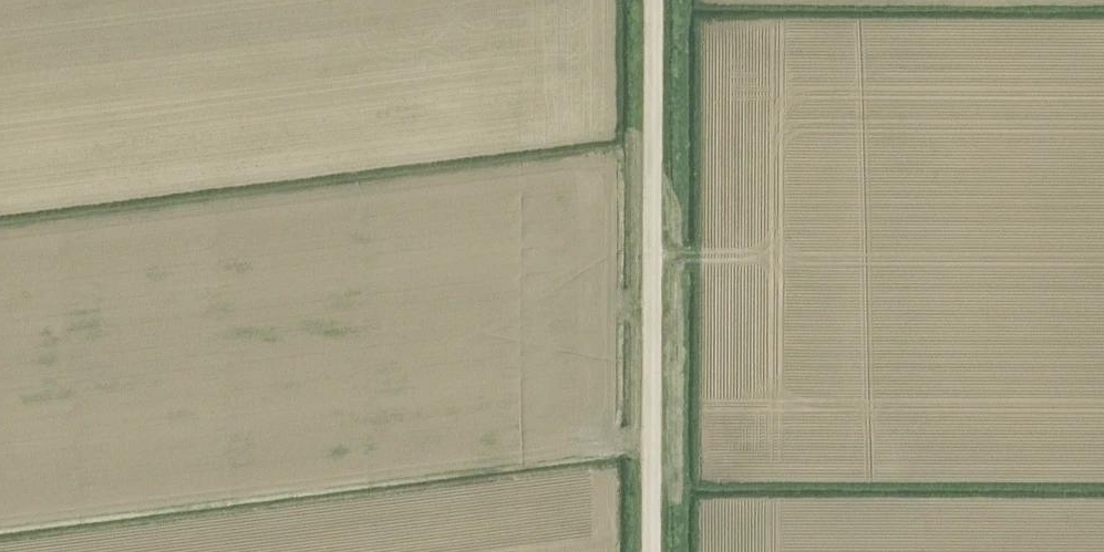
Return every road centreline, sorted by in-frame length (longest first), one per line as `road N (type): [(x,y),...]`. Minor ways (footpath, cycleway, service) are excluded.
road 1 (unclassified): [(652,551),(654,0)]

